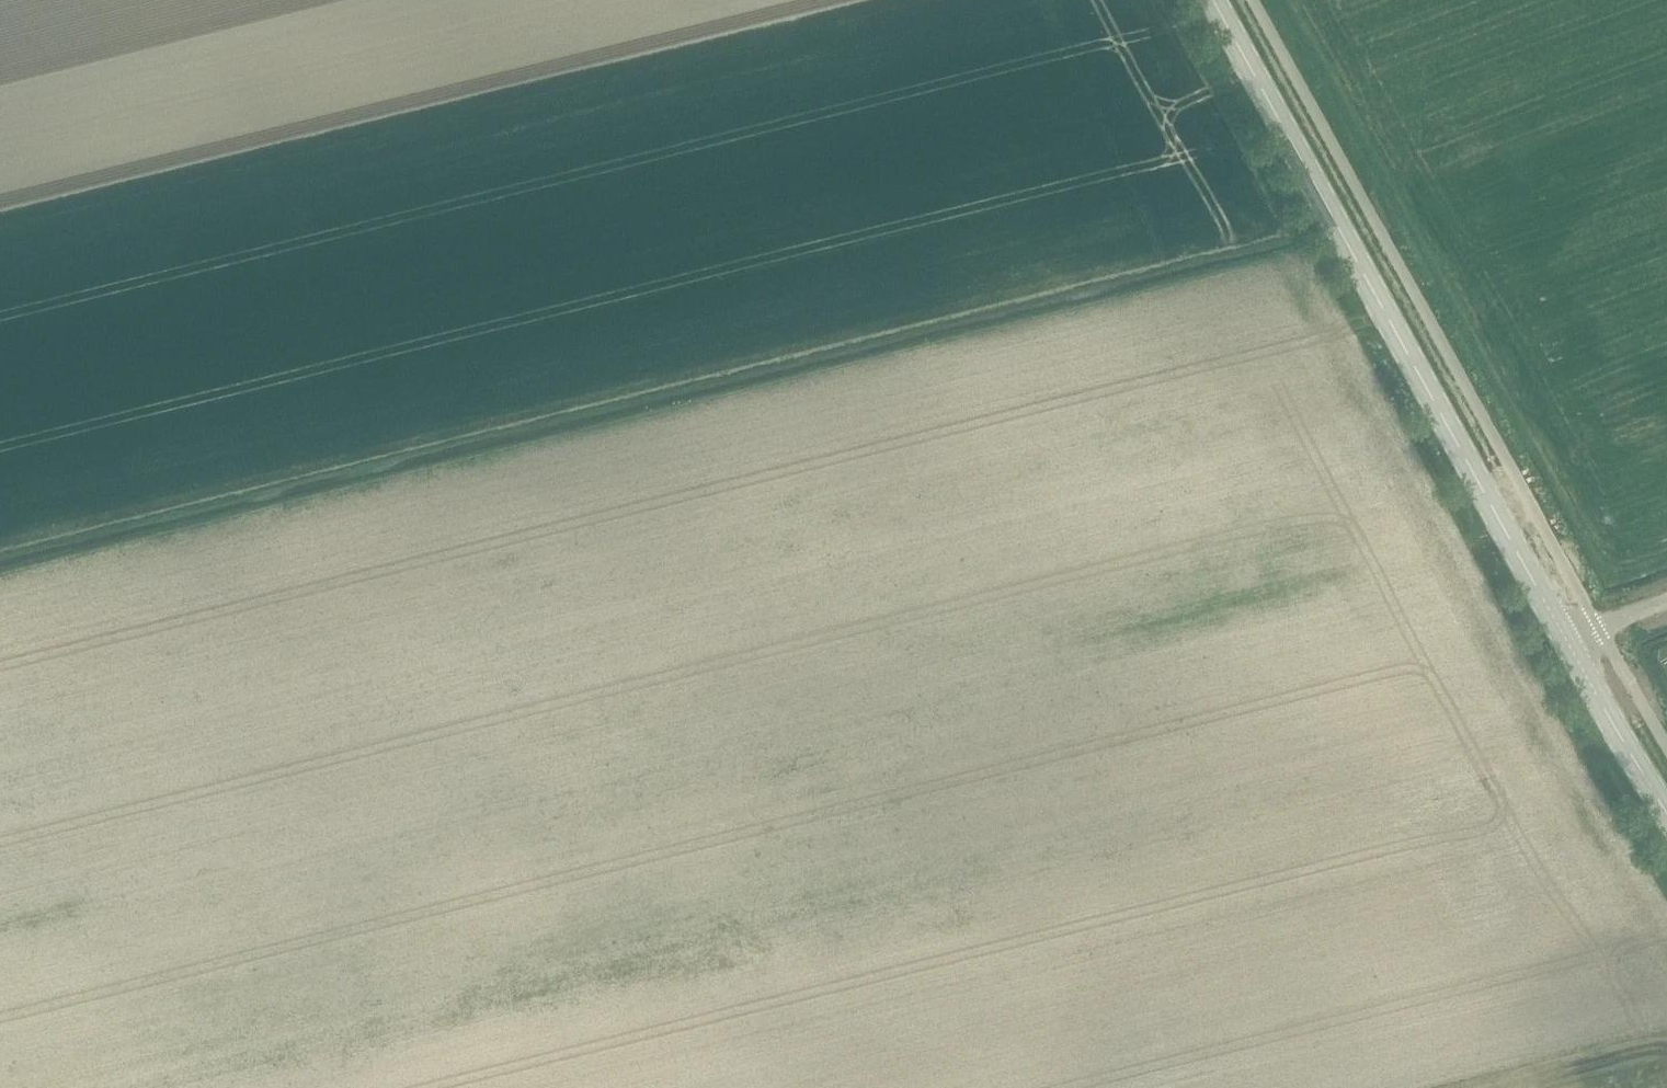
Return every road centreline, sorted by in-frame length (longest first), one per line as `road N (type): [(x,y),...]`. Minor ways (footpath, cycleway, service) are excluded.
road 1 (secondary): [(1570,643),(1215,0)]
road 2 (secondary): [(1666,806),(1570,643)]

